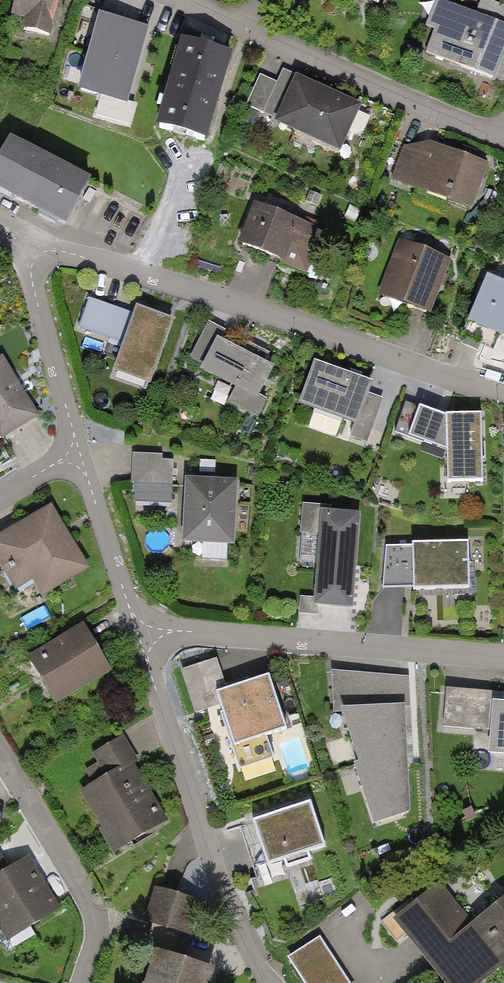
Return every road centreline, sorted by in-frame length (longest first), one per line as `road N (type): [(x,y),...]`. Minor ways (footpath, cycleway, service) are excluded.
road 1 (residential): [(21,242),(503,392)]
road 2 (residential): [(270,982),(210,851),(139,633)]
road 3 (residential): [(139,633),(503,663)]
road 4 (residential): [(243,31),(501,142)]
road 5 (residential): [(84,982),(95,930),(89,905),(0,754)]
road 6 (residential): [(78,455),(21,242)]
road 7 (residential): [(139,633),(78,455)]

